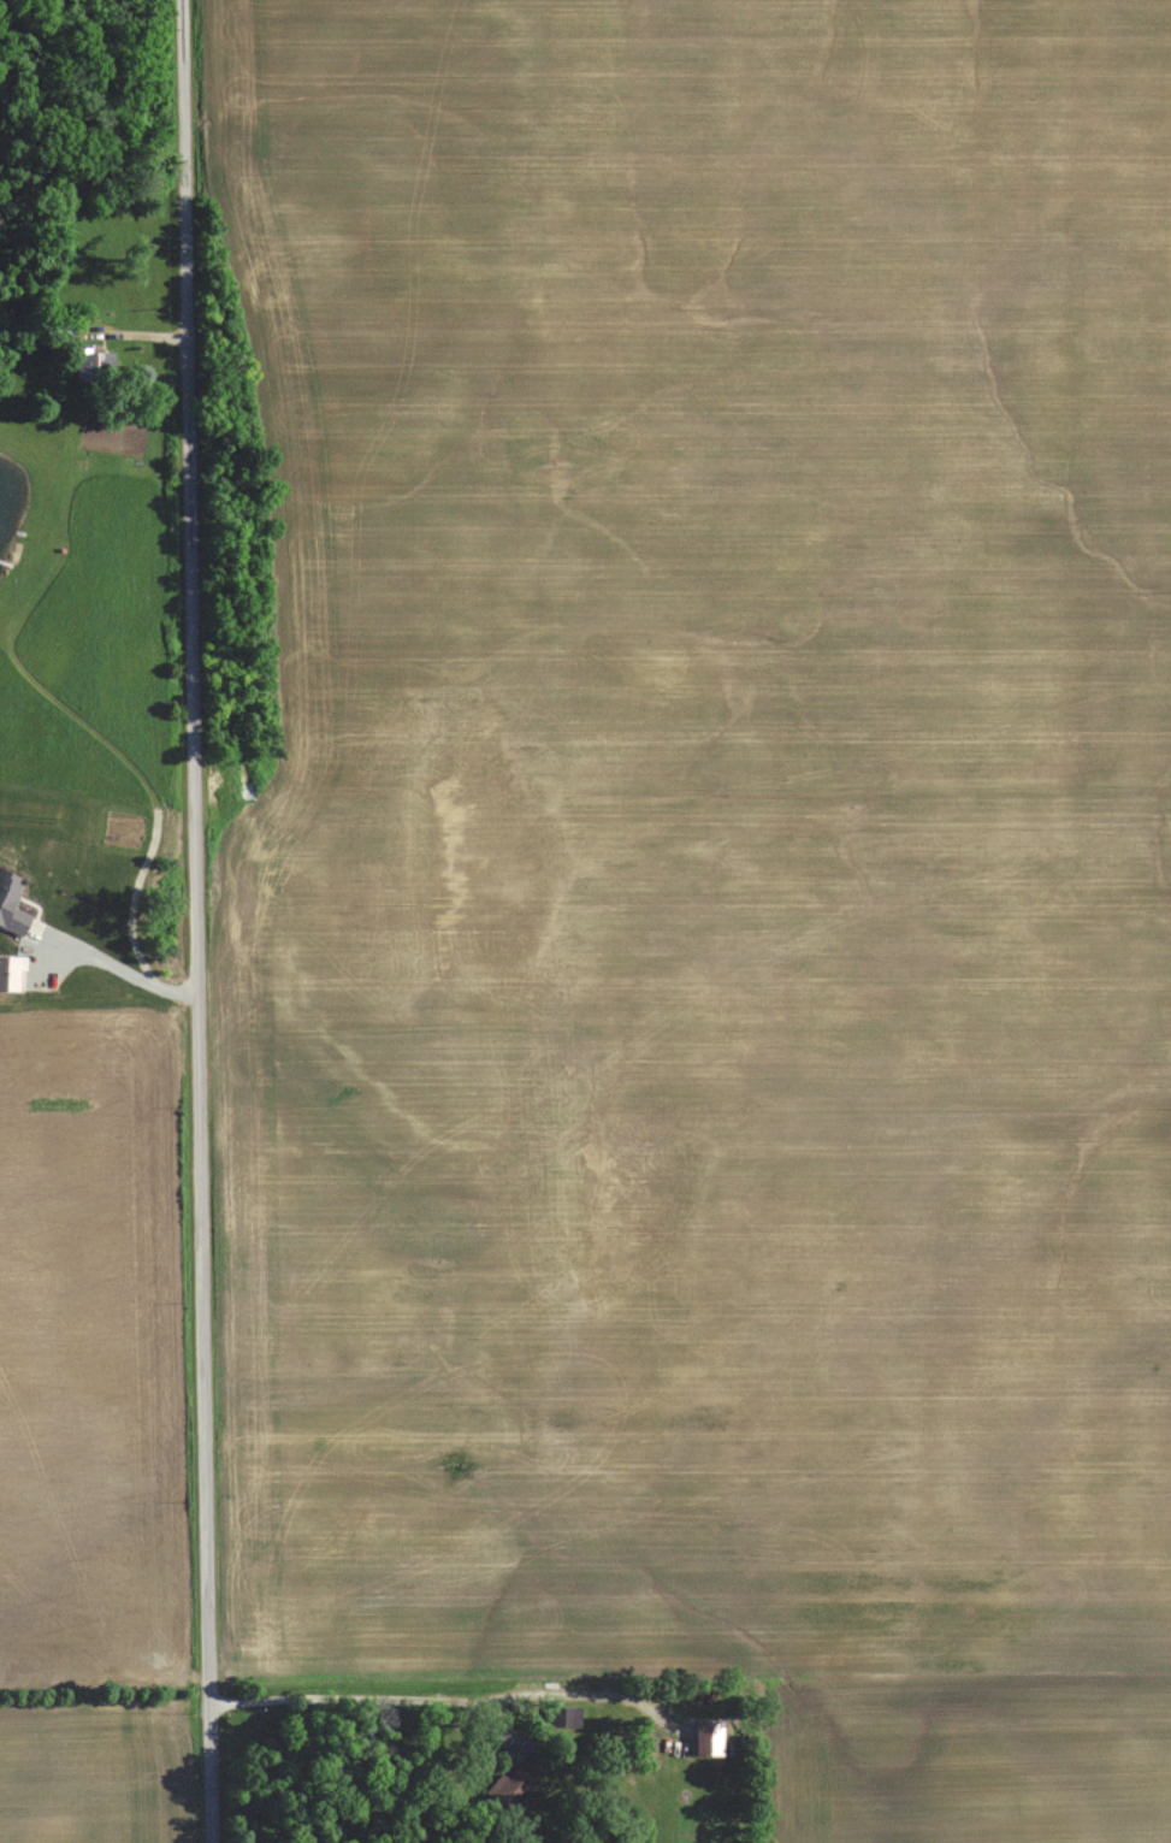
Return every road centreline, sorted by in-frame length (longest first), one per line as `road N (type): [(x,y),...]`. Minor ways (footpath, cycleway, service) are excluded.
road 1 (residential): [(208,1842),(176,0)]

